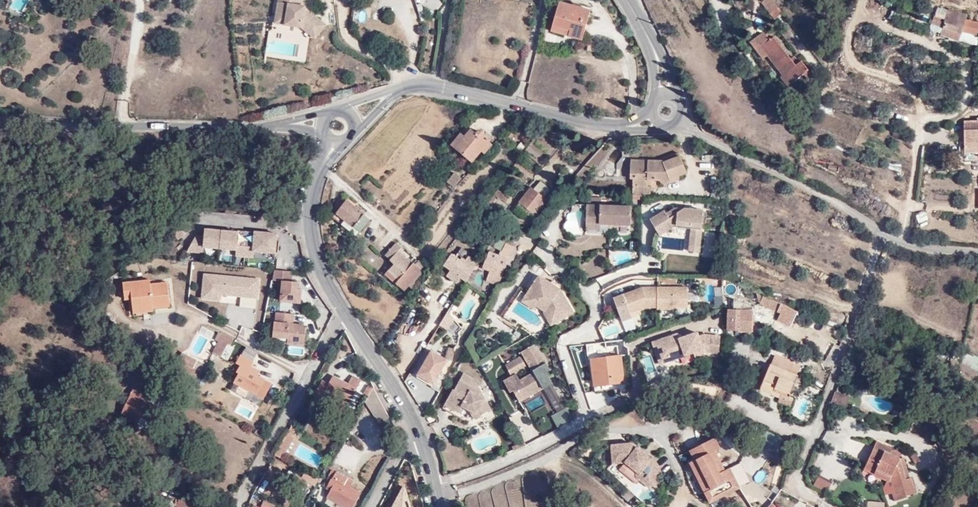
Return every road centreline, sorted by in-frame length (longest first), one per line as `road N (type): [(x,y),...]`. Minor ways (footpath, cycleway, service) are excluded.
road 1 (unclassified): [(433,483),(585,423),(563,345),(597,318),(595,298),(551,261),(566,207)]
road 2 (unclassified): [(879,229),(794,482),(816,501)]
road 3 (unclassified): [(0,122),(238,129),(288,123)]
road 4 (unclassified): [(391,92),(417,82),(444,85),(583,119),(647,124)]
road 5 (unclassified): [(682,128),(840,202),(879,229)]
road 6 (unclassified): [(241,506),(343,311)]
road 7 (unclassified): [(343,311),(311,267),(311,197),(333,144)]
road 8 (unclassified): [(416,425),(343,311)]

